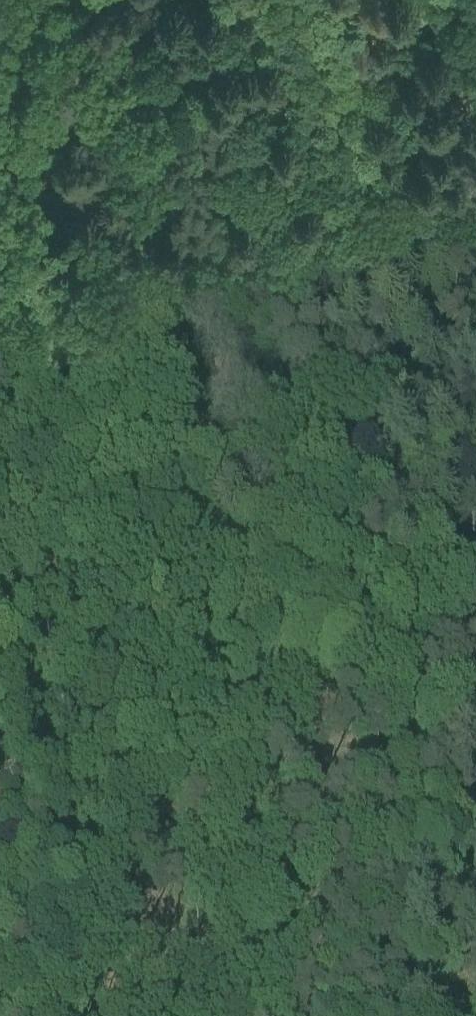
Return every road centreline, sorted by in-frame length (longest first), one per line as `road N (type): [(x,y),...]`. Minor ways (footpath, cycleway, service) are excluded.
road 1 (track): [(0,306),(153,262)]

